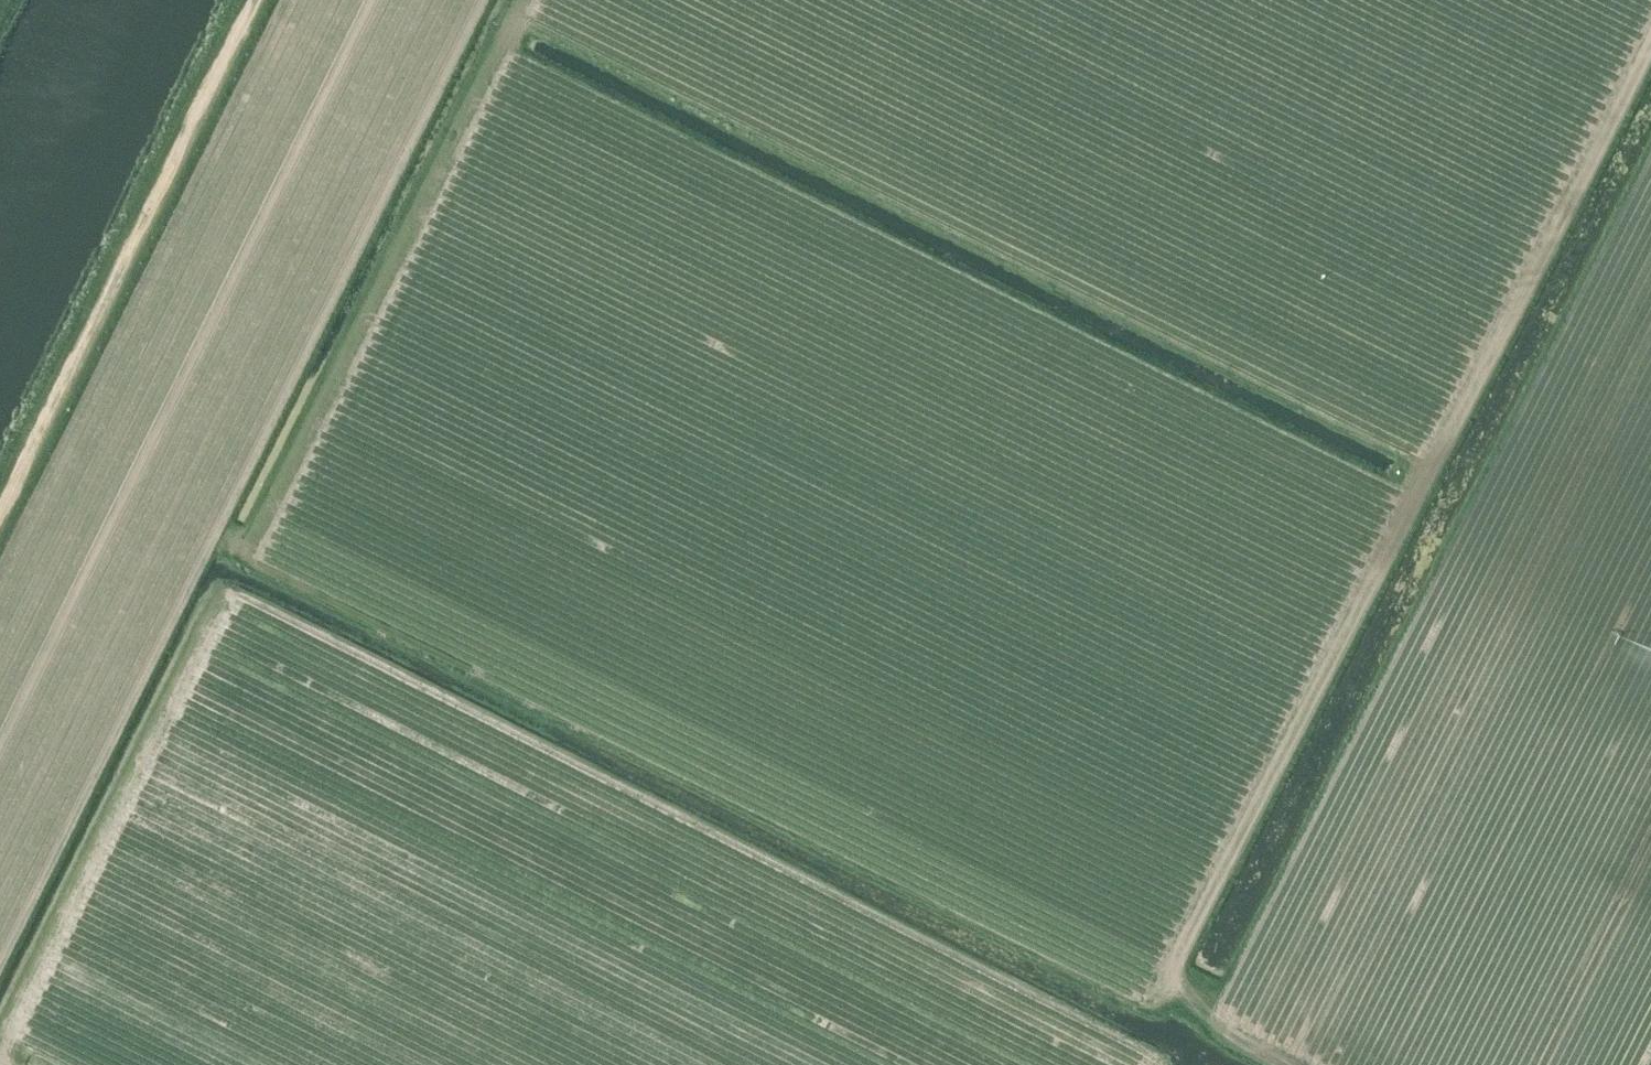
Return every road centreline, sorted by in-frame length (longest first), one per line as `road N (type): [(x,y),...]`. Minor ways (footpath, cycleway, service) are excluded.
road 1 (track): [(252,0),(0,509)]
road 2 (track): [(1162,986),(1283,1064)]

